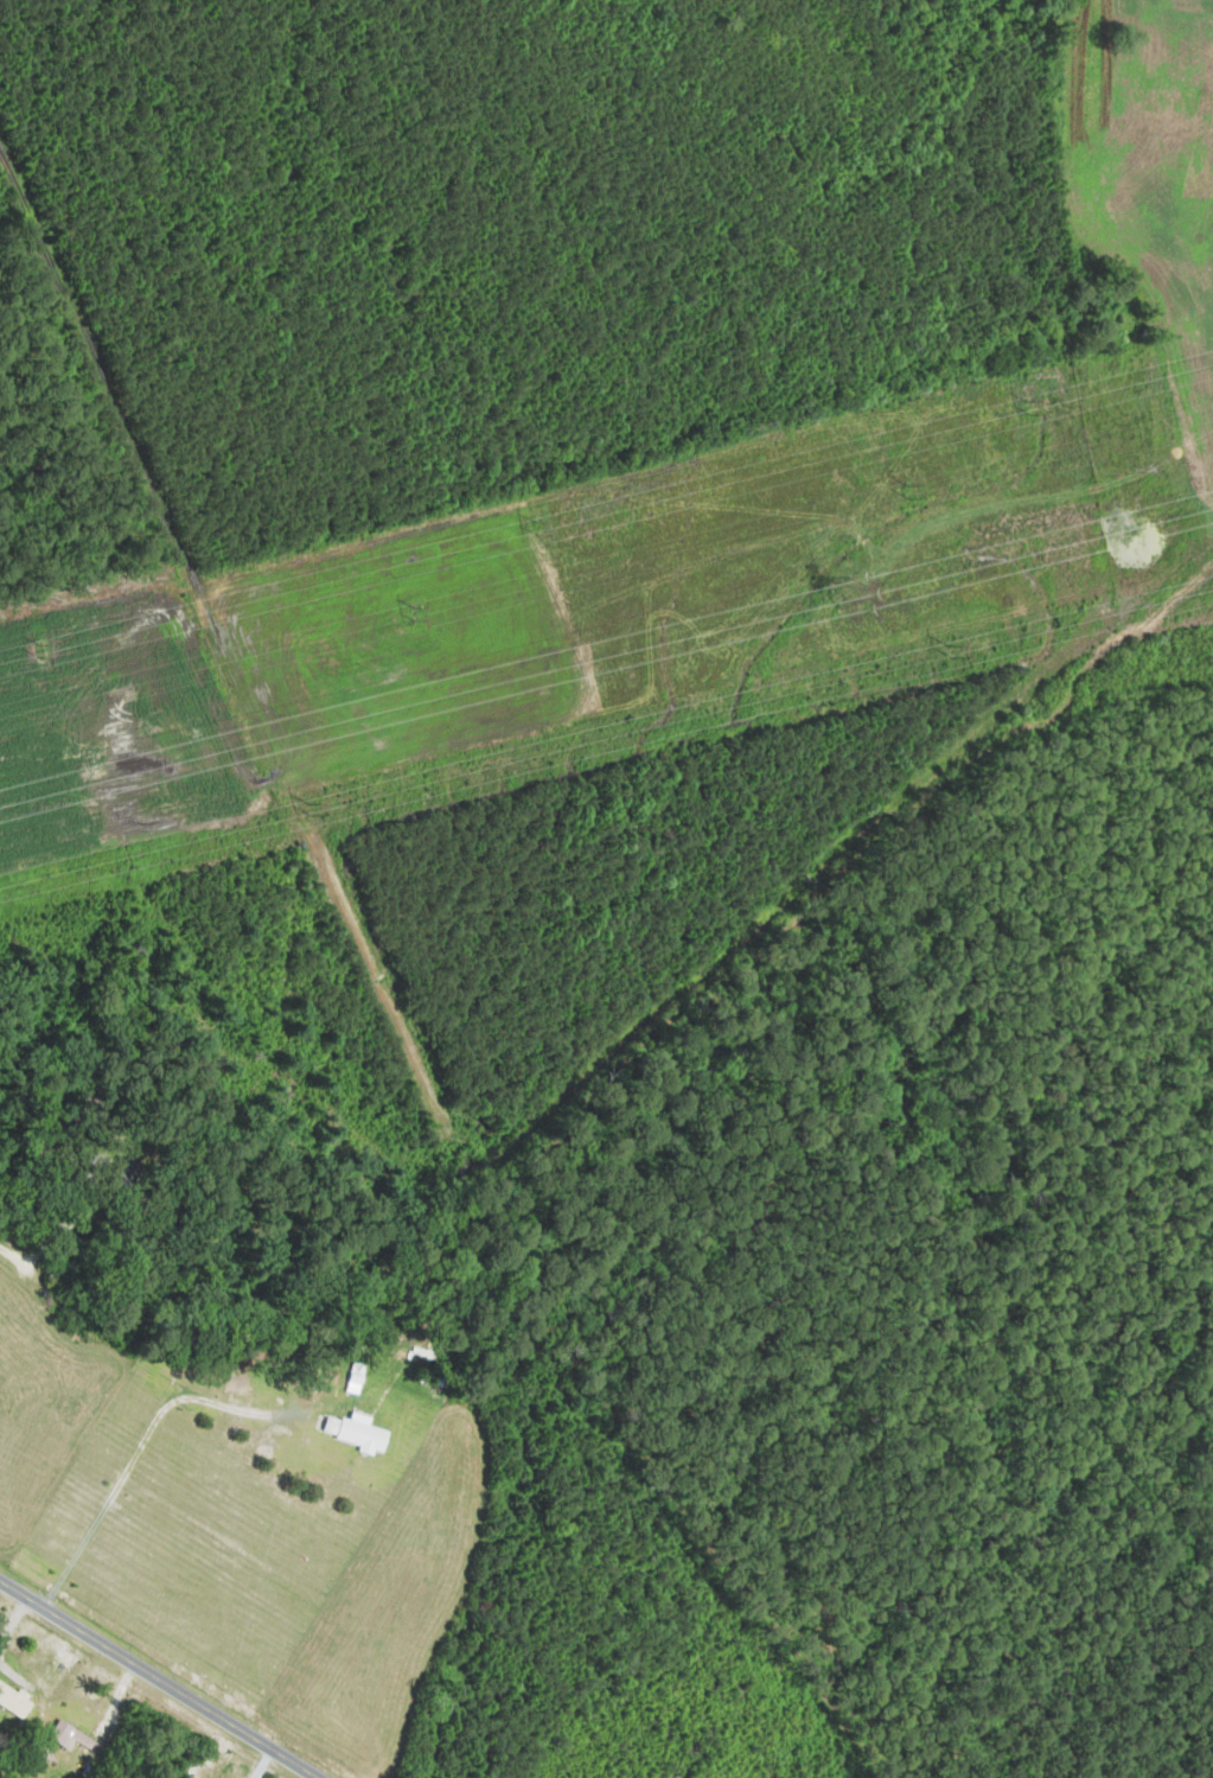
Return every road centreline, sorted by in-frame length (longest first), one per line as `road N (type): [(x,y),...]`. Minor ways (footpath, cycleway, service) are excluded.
road 1 (residential): [(317,1777),(0,1581)]

